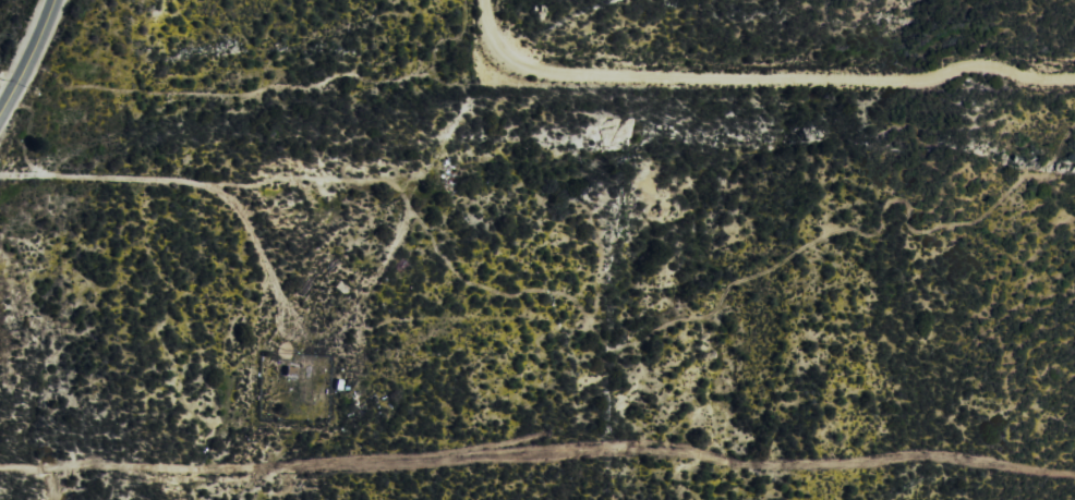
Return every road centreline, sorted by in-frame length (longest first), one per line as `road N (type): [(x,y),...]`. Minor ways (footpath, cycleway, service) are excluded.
road 1 (tertiary): [(0,127),(61,0)]

